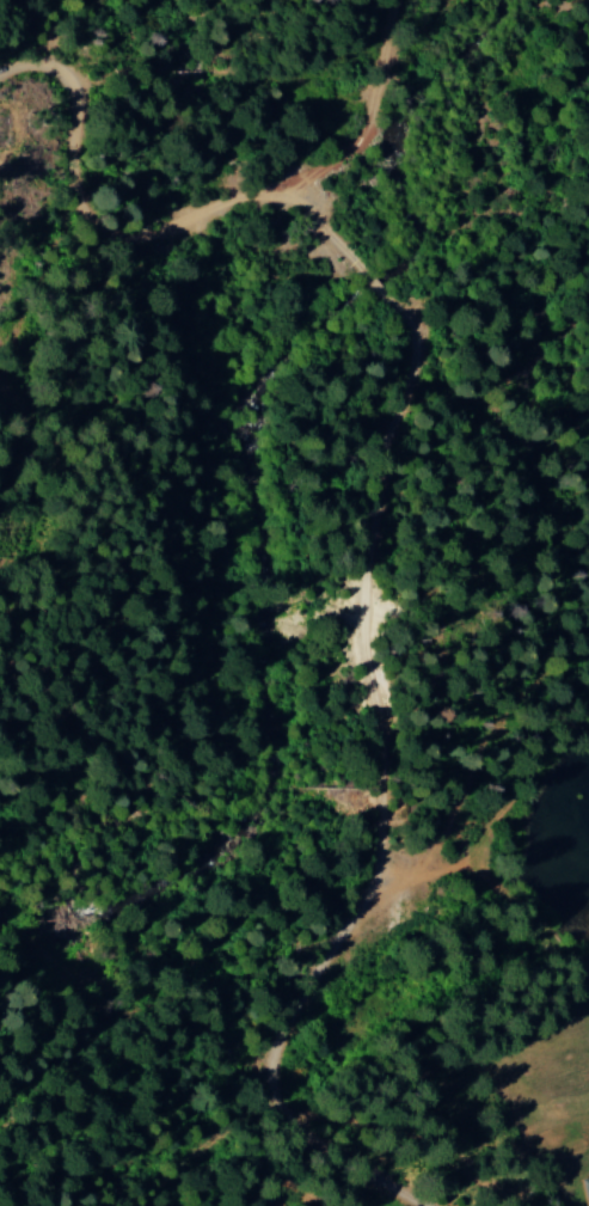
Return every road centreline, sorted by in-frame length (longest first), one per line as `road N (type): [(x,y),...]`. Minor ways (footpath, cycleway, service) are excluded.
road 1 (residential): [(360,1205),(294,1125),(282,1076),(287,1036),(336,954),(442,837),(511,692),(587,564),(417,397),(345,310),(332,257),(356,108),(350,94),(249,105),(0,87)]

